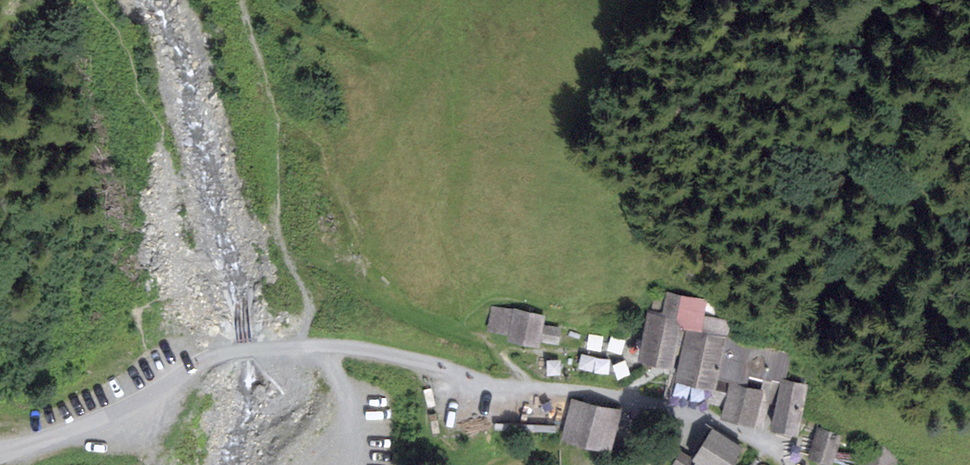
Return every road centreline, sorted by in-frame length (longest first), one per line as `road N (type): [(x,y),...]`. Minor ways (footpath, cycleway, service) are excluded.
road 1 (track): [(290,349),(309,299),(272,217),(273,120),(246,0)]
road 2 (unclassified): [(0,453),(160,396),(228,355),(290,349)]

